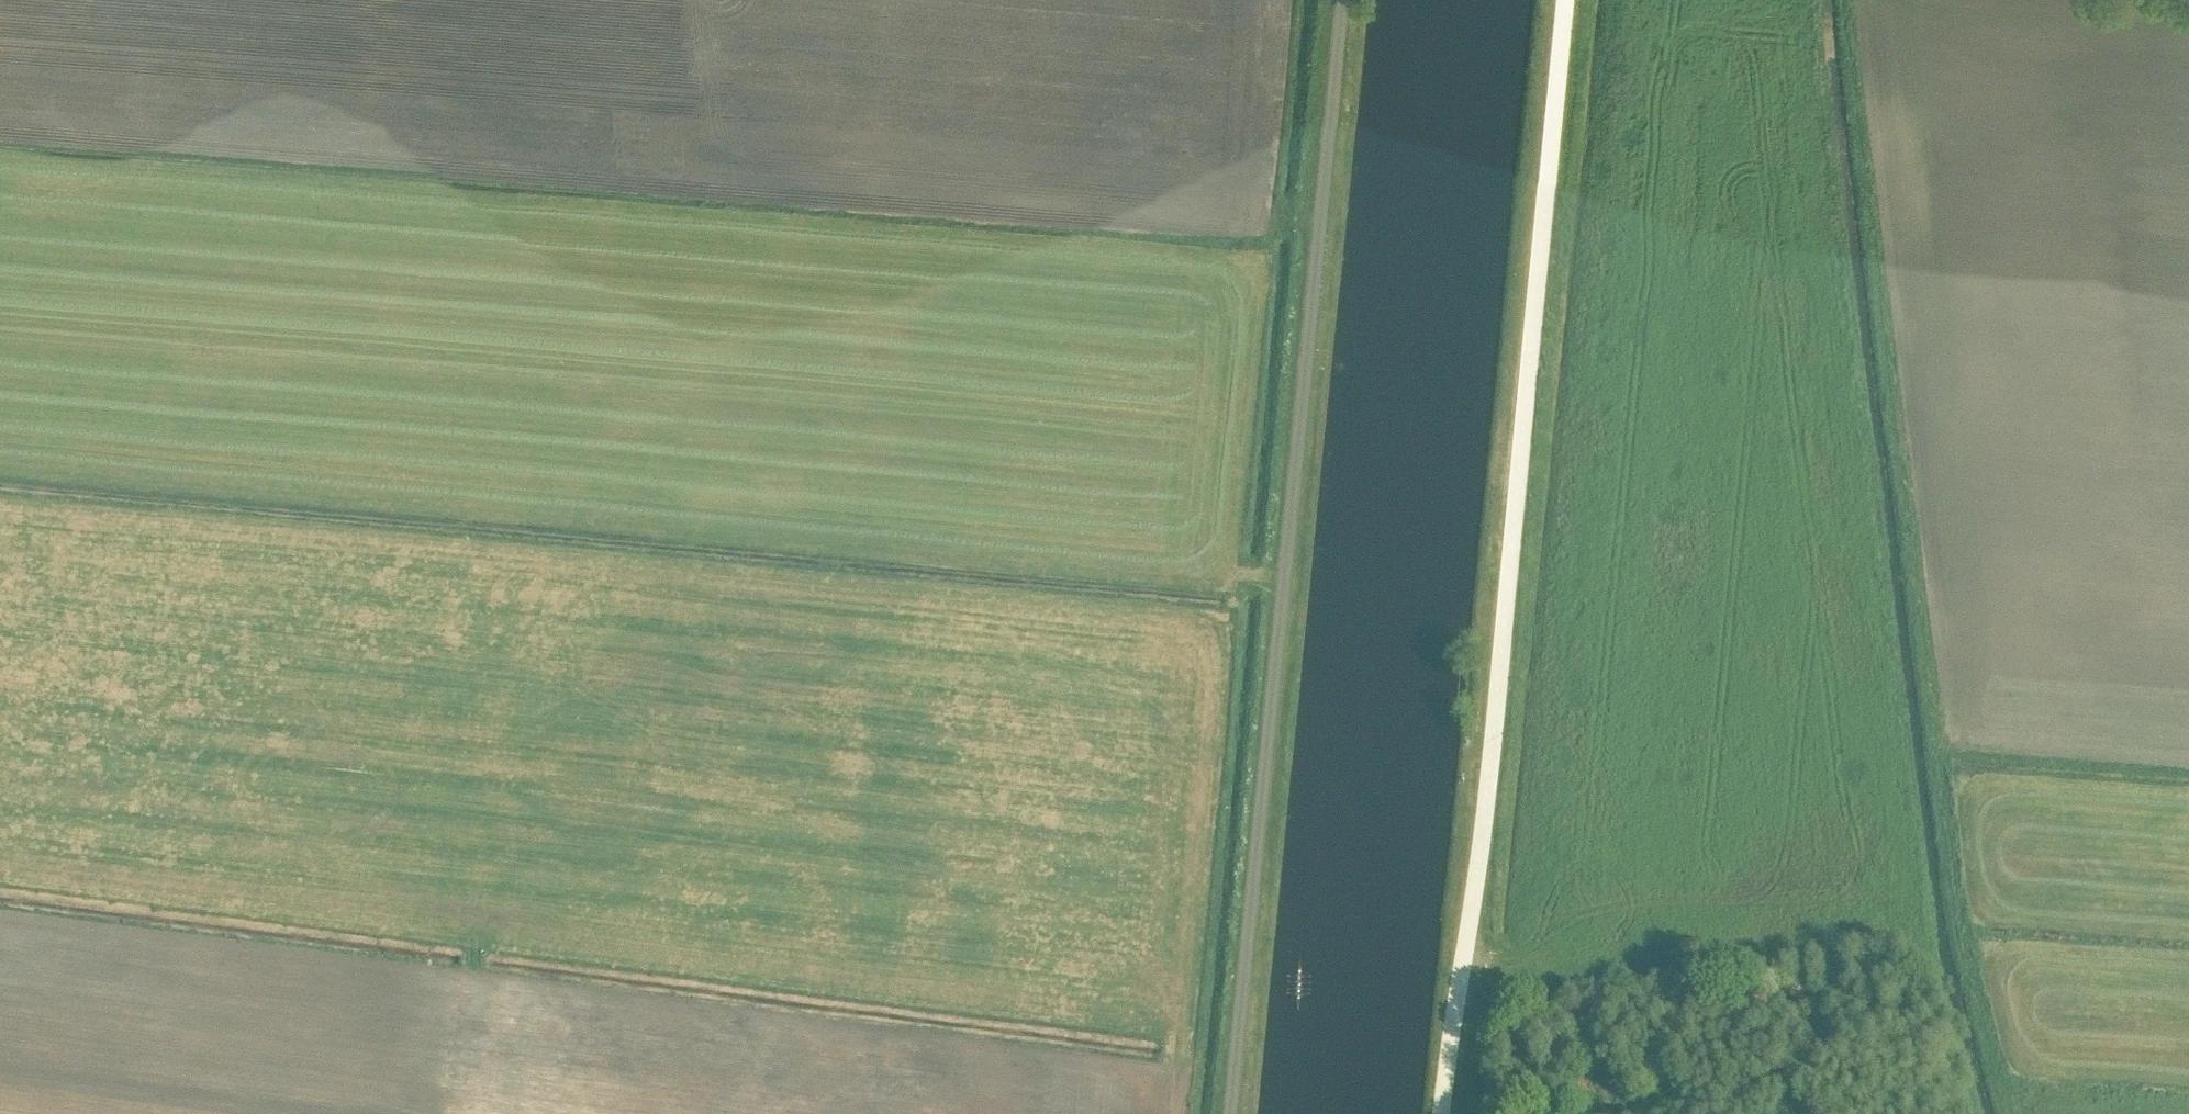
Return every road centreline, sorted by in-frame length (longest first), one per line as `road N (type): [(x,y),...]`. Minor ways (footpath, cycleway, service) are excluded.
road 1 (track): [(2008,1113),(1966,951),(1848,0)]
road 2 (unclassified): [(1230,1113),(1345,0)]

